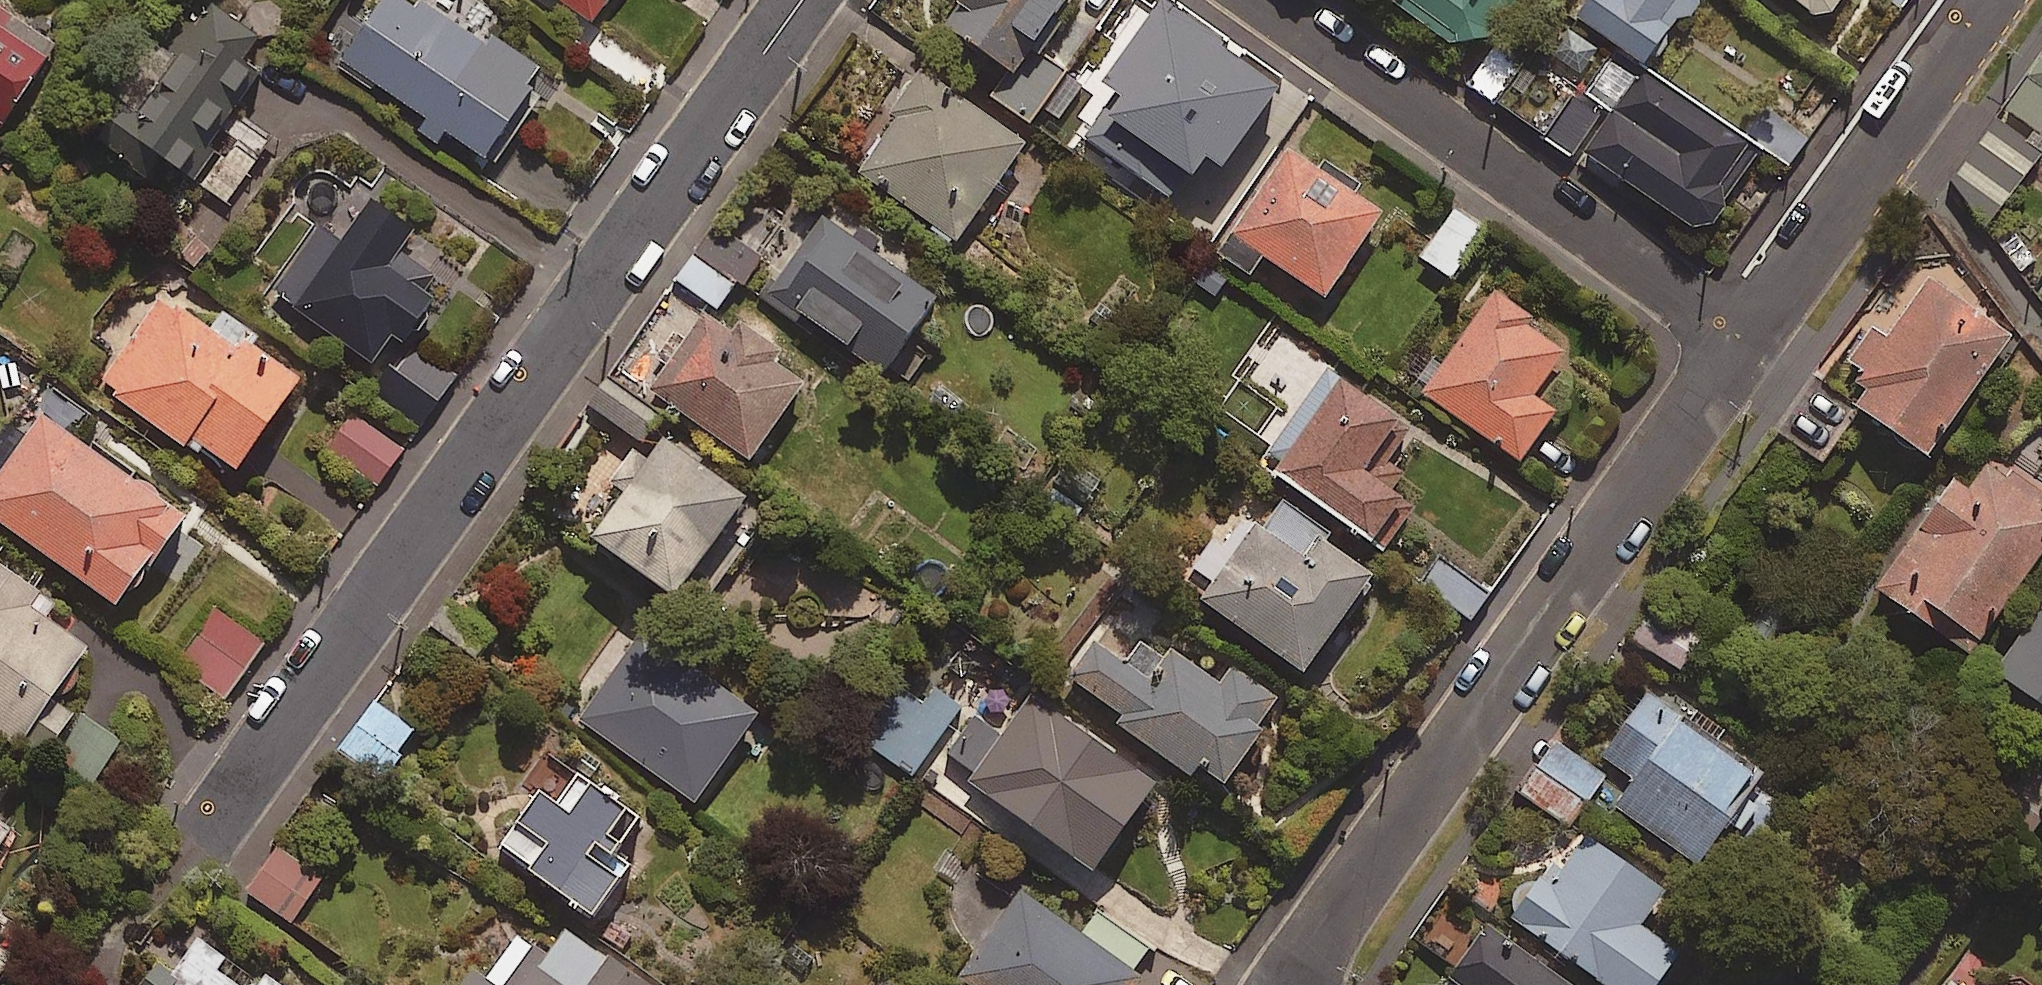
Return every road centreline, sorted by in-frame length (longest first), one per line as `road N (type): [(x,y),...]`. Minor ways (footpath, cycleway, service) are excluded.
road 1 (residential): [(800,0),(216,824)]
road 2 (residential): [(1293,984),(1516,678),(1741,342)]
road 3 (residential): [(1259,0),(1741,342)]
road 4 (residential): [(1741,342),(1987,0)]

